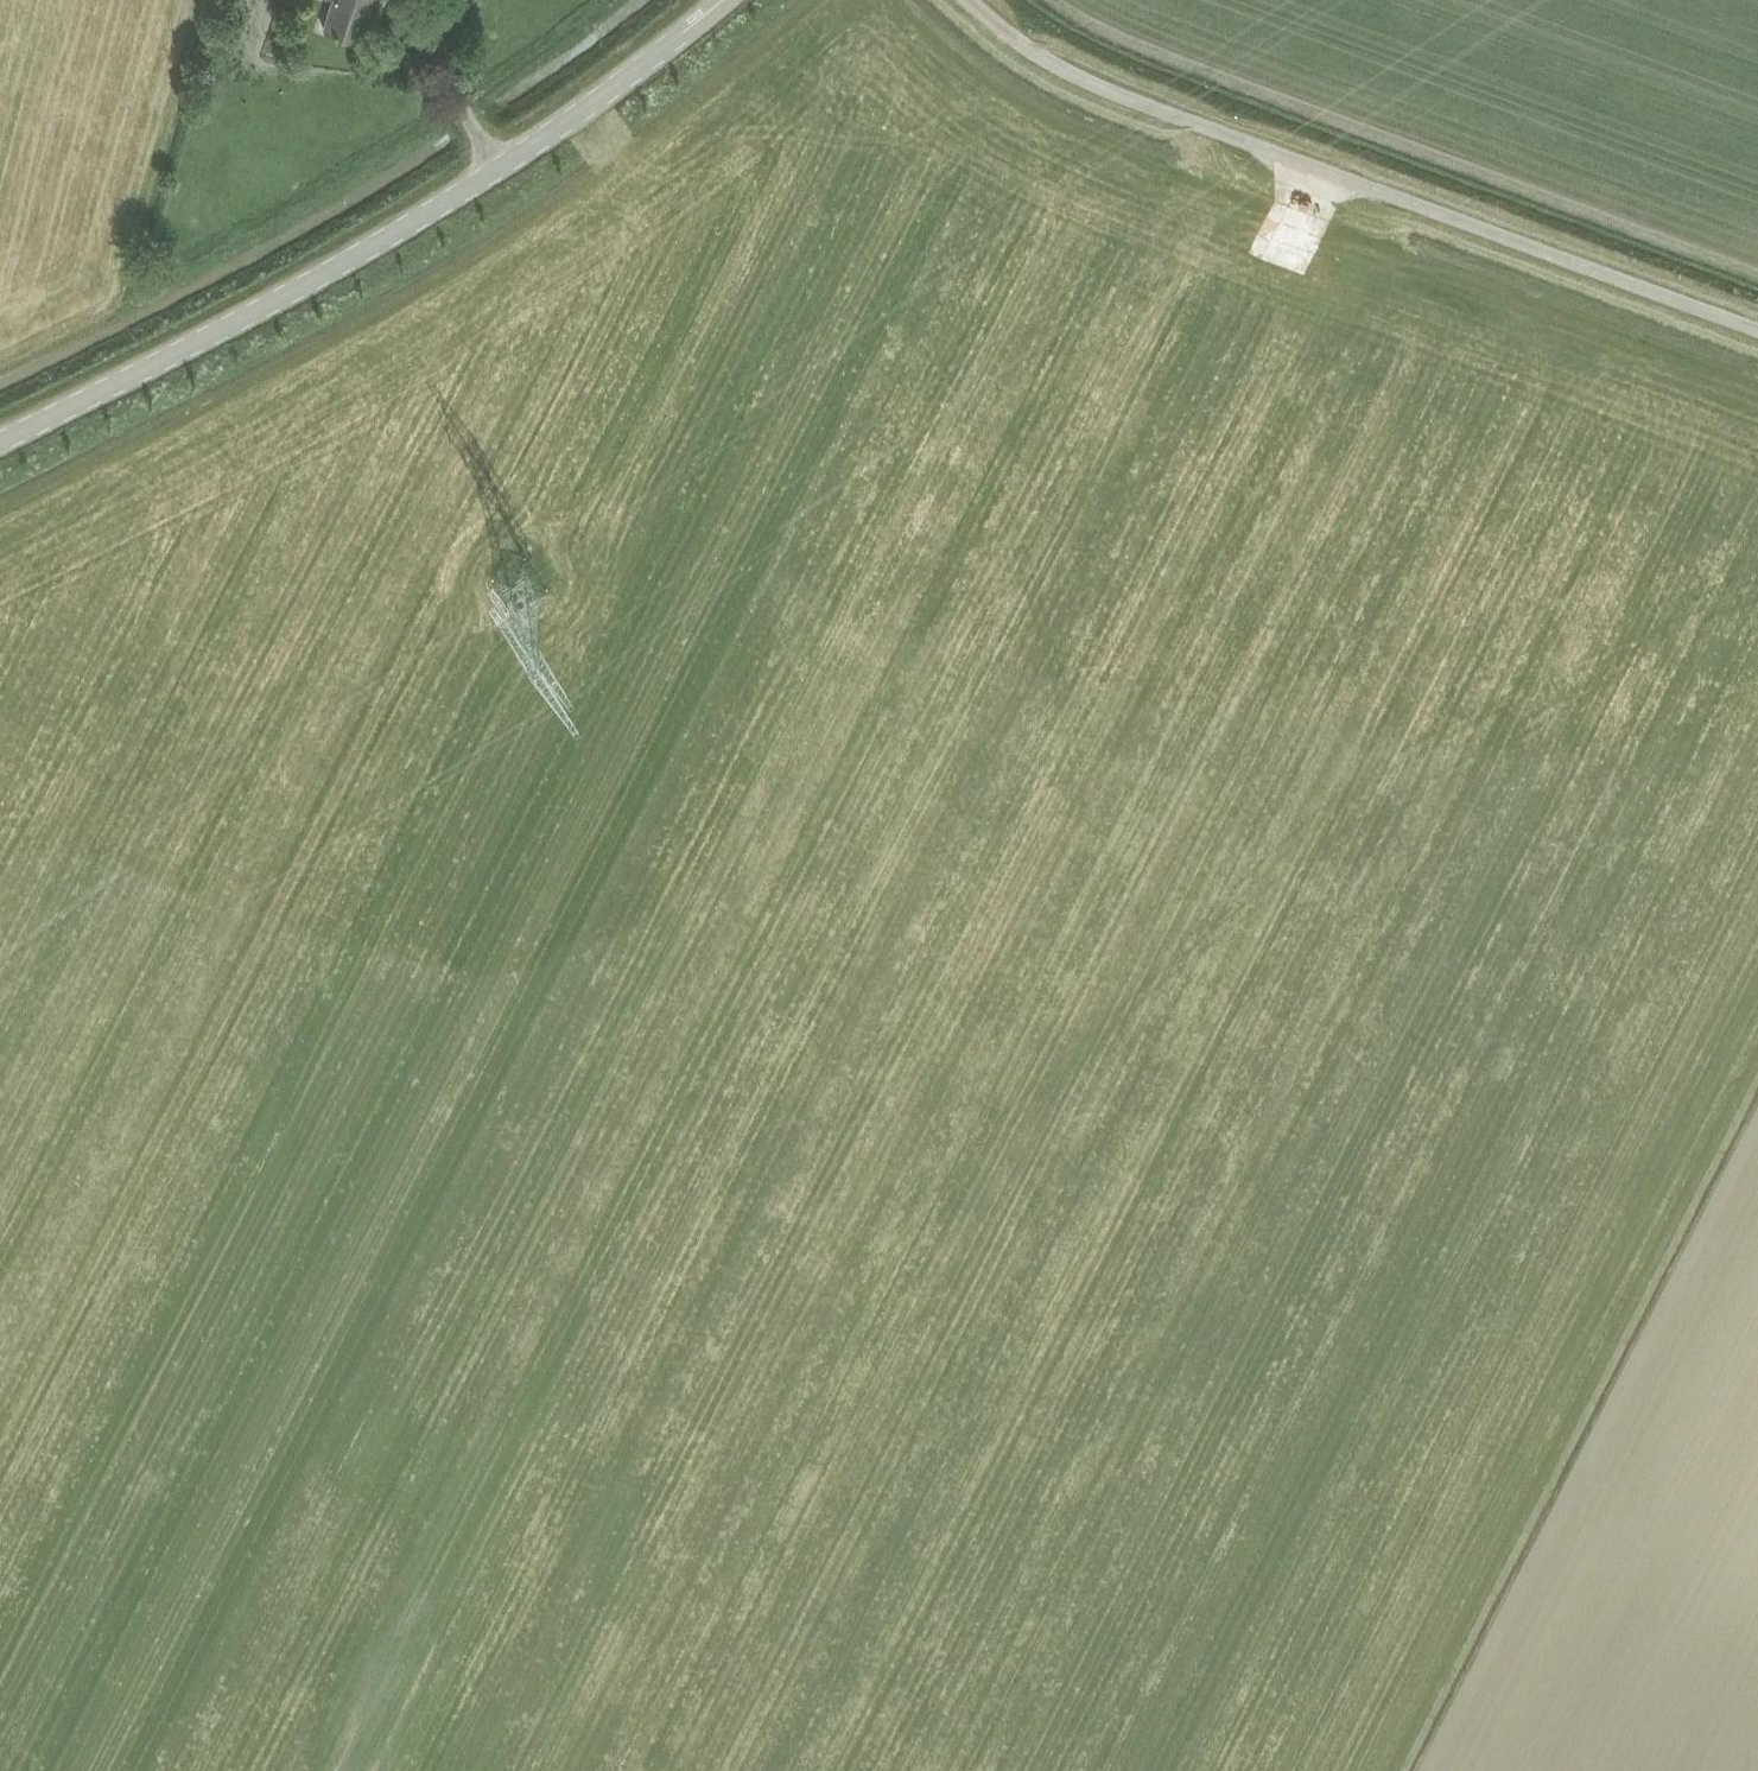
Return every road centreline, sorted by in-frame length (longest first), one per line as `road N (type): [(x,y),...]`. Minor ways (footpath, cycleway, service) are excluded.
road 1 (unclassified): [(1757,330),(1125,100),(1043,60),(971,0)]
road 2 (tertiary): [(0,438),(289,294),(419,217),(725,0)]

